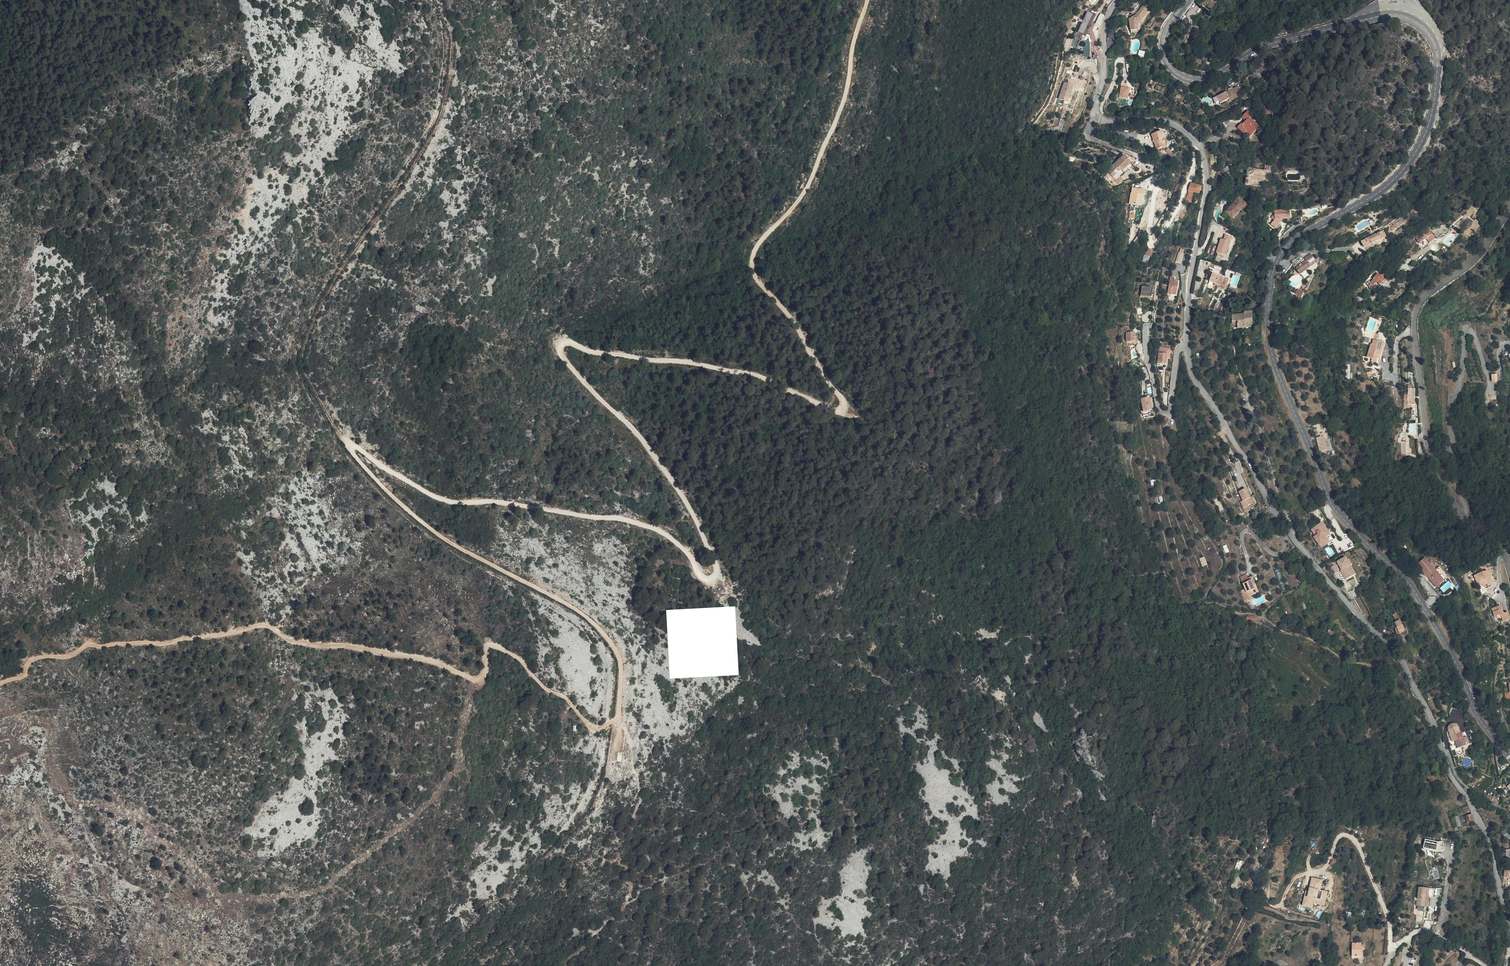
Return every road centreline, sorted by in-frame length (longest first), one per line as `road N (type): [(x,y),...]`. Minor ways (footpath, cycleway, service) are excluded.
road 1 (secondary): [(1509,755),(1478,714),(1413,588),(1336,509),(1278,370),(1268,323),(1276,266),(1288,245),(1379,192),(1418,147),(1433,108),(1435,40),(1405,15),(1378,16),(1264,46),(1223,74),(1188,79),(1172,69),(1164,45),(1189,0)]
road 2 (residential): [(1509,931),(1483,827),(1451,775),(1404,663),(1290,534),(1192,371),(1187,332),(1205,159),(1191,135),(1169,120),(1096,116),(1105,24),(1118,0)]
road 3 (track): [(802,336),(844,401),(841,410),(747,371),(560,344),(563,358),(670,479),(711,551),(715,579),(705,580),(691,555),(643,524),(440,499),(349,446)]
road 4 (track): [(618,720),(592,727),(567,699),(489,644),(479,680),(415,657),(291,641),(273,627),(162,644),(90,643),(66,657),(28,663),(24,675),(0,684)]
road 5 (track): [(349,446),(304,371),(304,345),(339,271),(440,117),(452,41),(444,20)]
road 6 (tertiary): [(1509,212),(1473,269),(1425,301),(1415,319),(1426,423),(1446,486),(1509,566)]
road 7 (track): [(618,720),(621,669),(605,635),(584,615),(442,537),(349,446)]
road 8 (track): [(867,0),(847,95),(811,180),(752,263),(802,336)]

